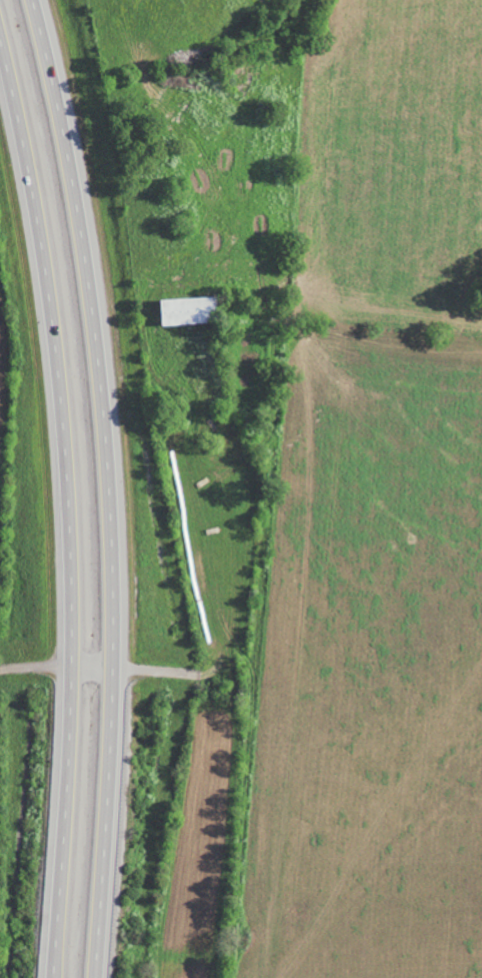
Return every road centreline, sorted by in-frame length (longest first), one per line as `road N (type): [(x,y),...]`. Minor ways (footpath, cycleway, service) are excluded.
road 1 (trunk): [(98,977),(114,702),(111,482),(88,258),(35,0)]
road 2 (trunk): [(0,35),(53,315),(70,519),(71,720),(54,977)]

